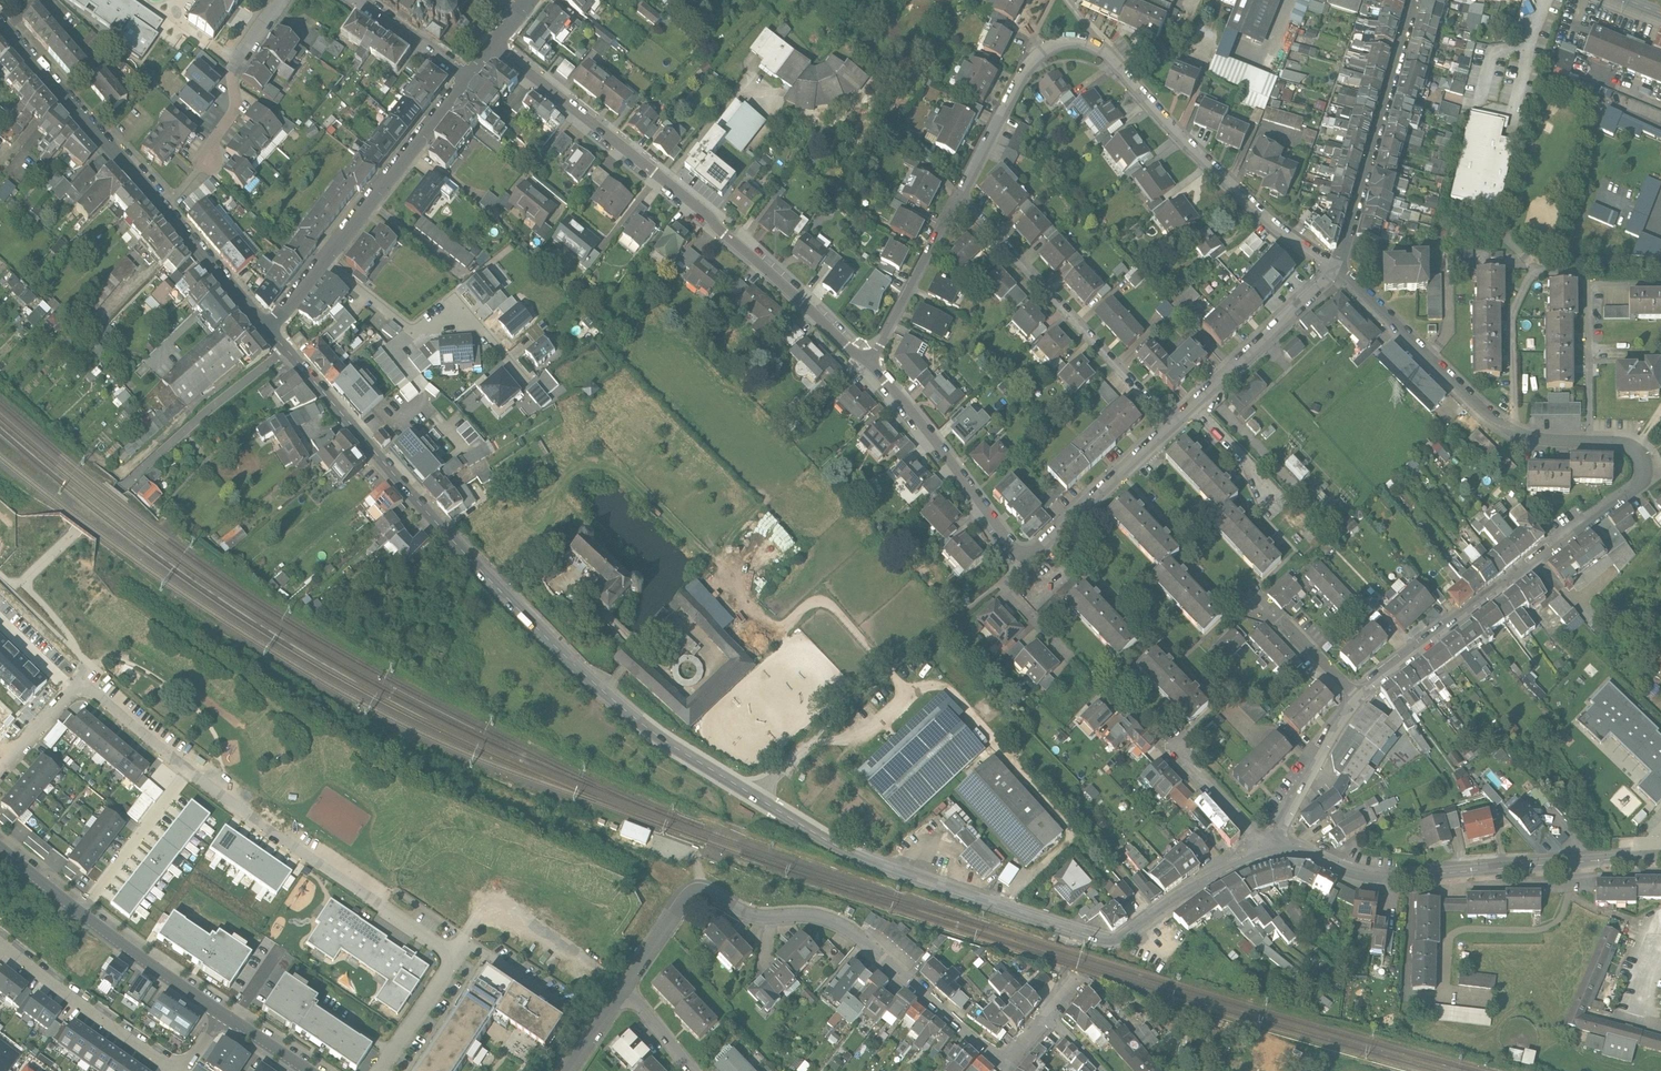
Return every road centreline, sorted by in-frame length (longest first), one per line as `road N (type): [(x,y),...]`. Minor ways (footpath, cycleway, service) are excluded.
road 1 (unclassified): [(268,324),(454,541),(605,693),(663,739),(840,847),(1107,939),(1271,852)]
road 2 (residential): [(1357,696),(1637,488),(1646,469),(1629,444),(1529,437),(1500,423),(1337,267)]
road 3 (residential): [(962,191),(1034,56),(1078,37),(1106,47),(1176,129),(1300,244),(1337,267)]
road 4 (residential): [(869,364),(666,182),(490,44)]
road 5 (residential): [(1172,419),(1024,565),(869,364)]
road 6 (unclassified): [(0,22),(268,324)]
road 7 (unclassified): [(1271,852),(1293,849),(1384,877),(1660,859)]
road 8 (residential): [(1009,1067),(848,927),(807,913),(746,912),(706,892),(684,900)]
road 9 (residential): [(456,955),(191,767)]
road 10 (residential): [(962,191),(1172,419)]
road 11 (residential): [(1413,0),(1337,267)]
road 12 (residential): [(191,767),(78,681),(0,770)]
road 13 (residential): [(464,74),(324,256)]
road 14 (residential): [(0,940),(176,1070)]
road 15 (residential): [(1337,267),(1189,403)]
road 16 (residential): [(869,364),(962,191)]
road 17 (residential): [(80,911),(191,767)]
road 18 (residential): [(1271,852),(1357,696)]
road 19 (residential): [(80,911),(222,1014)]
road 20 (residential): [(280,0),(231,69),(234,109),(211,150)]
road 21 (residential): [(1357,696),(1252,595)]
road 22 (residential): [(411,329),(473,318),(525,379)]
road 23 (residential): [(456,955),(378,1070)]
road 24 (residential): [(1271,852),(1178,749)]
road 25 (residential): [(563,1004),(464,941),(456,955)]
road 26 (residential): [(358,0),(464,74)]

